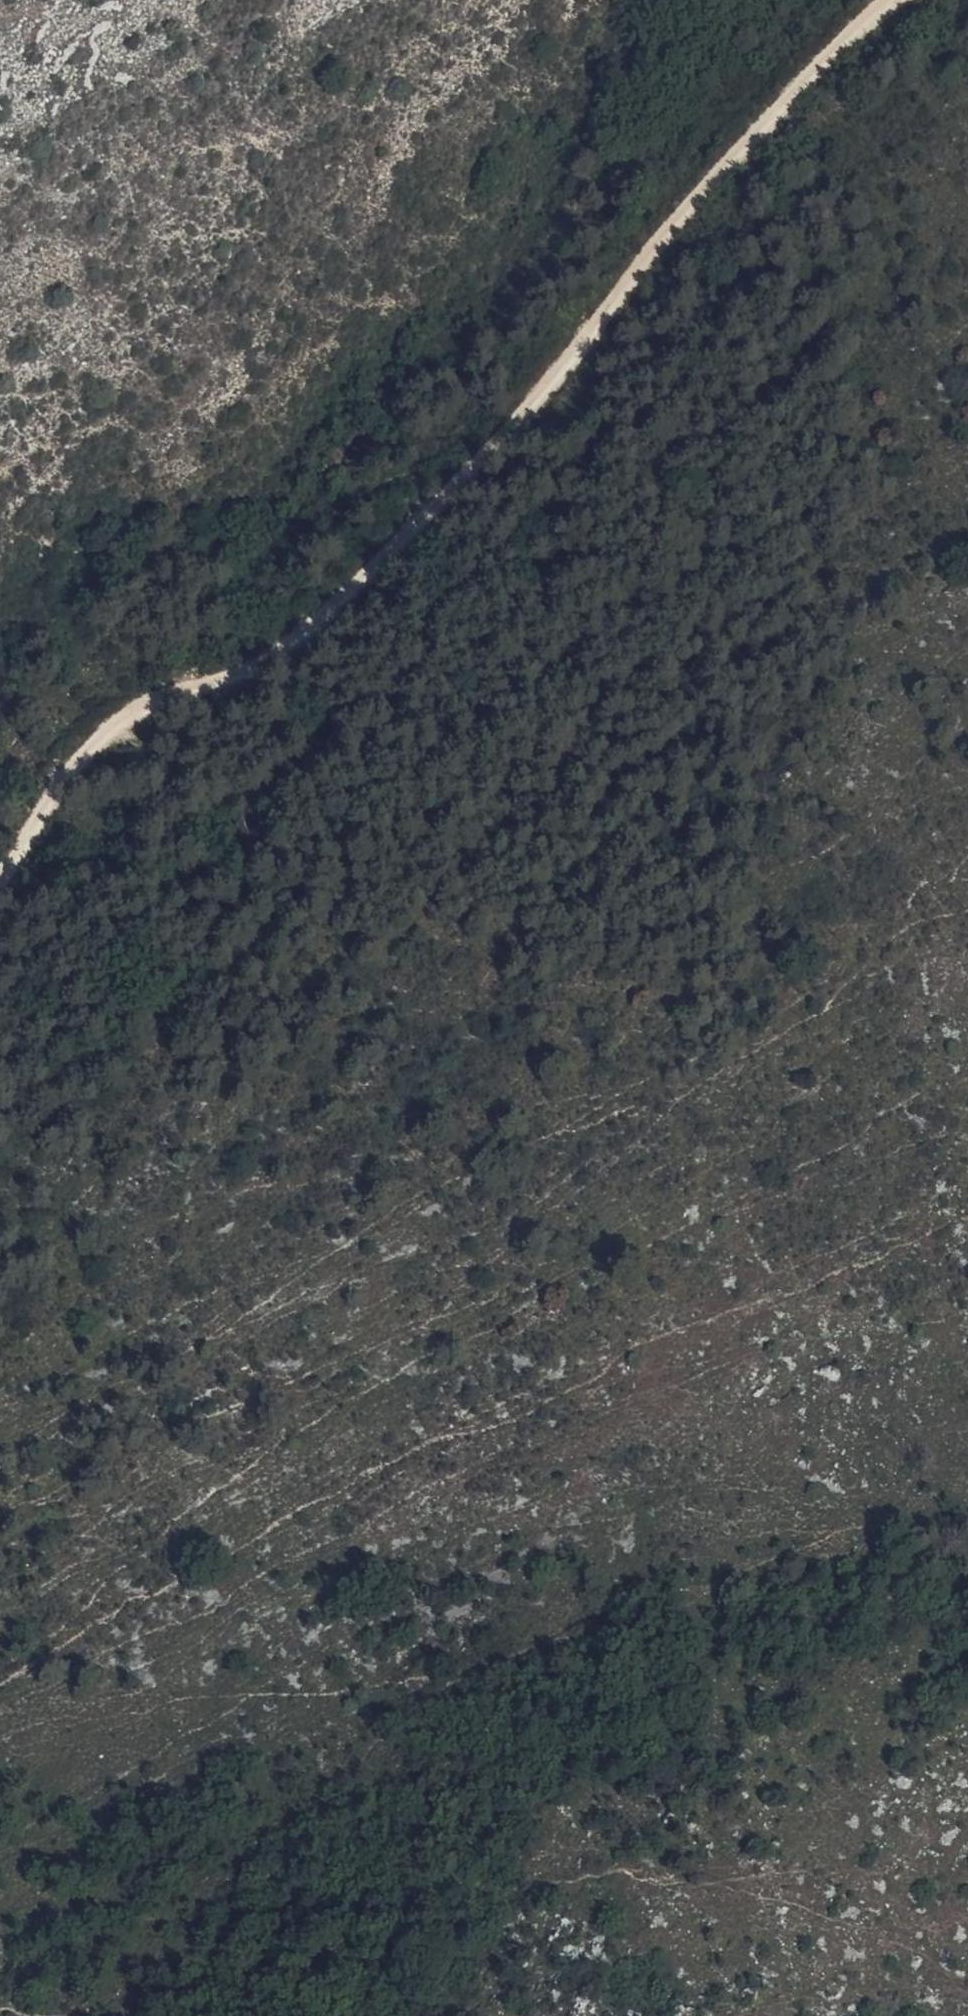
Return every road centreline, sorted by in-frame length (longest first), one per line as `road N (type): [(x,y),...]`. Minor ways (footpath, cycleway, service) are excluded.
road 1 (track): [(923,0),(862,38),(711,207),(446,537),(307,657),(171,705),(100,761),(0,908)]

